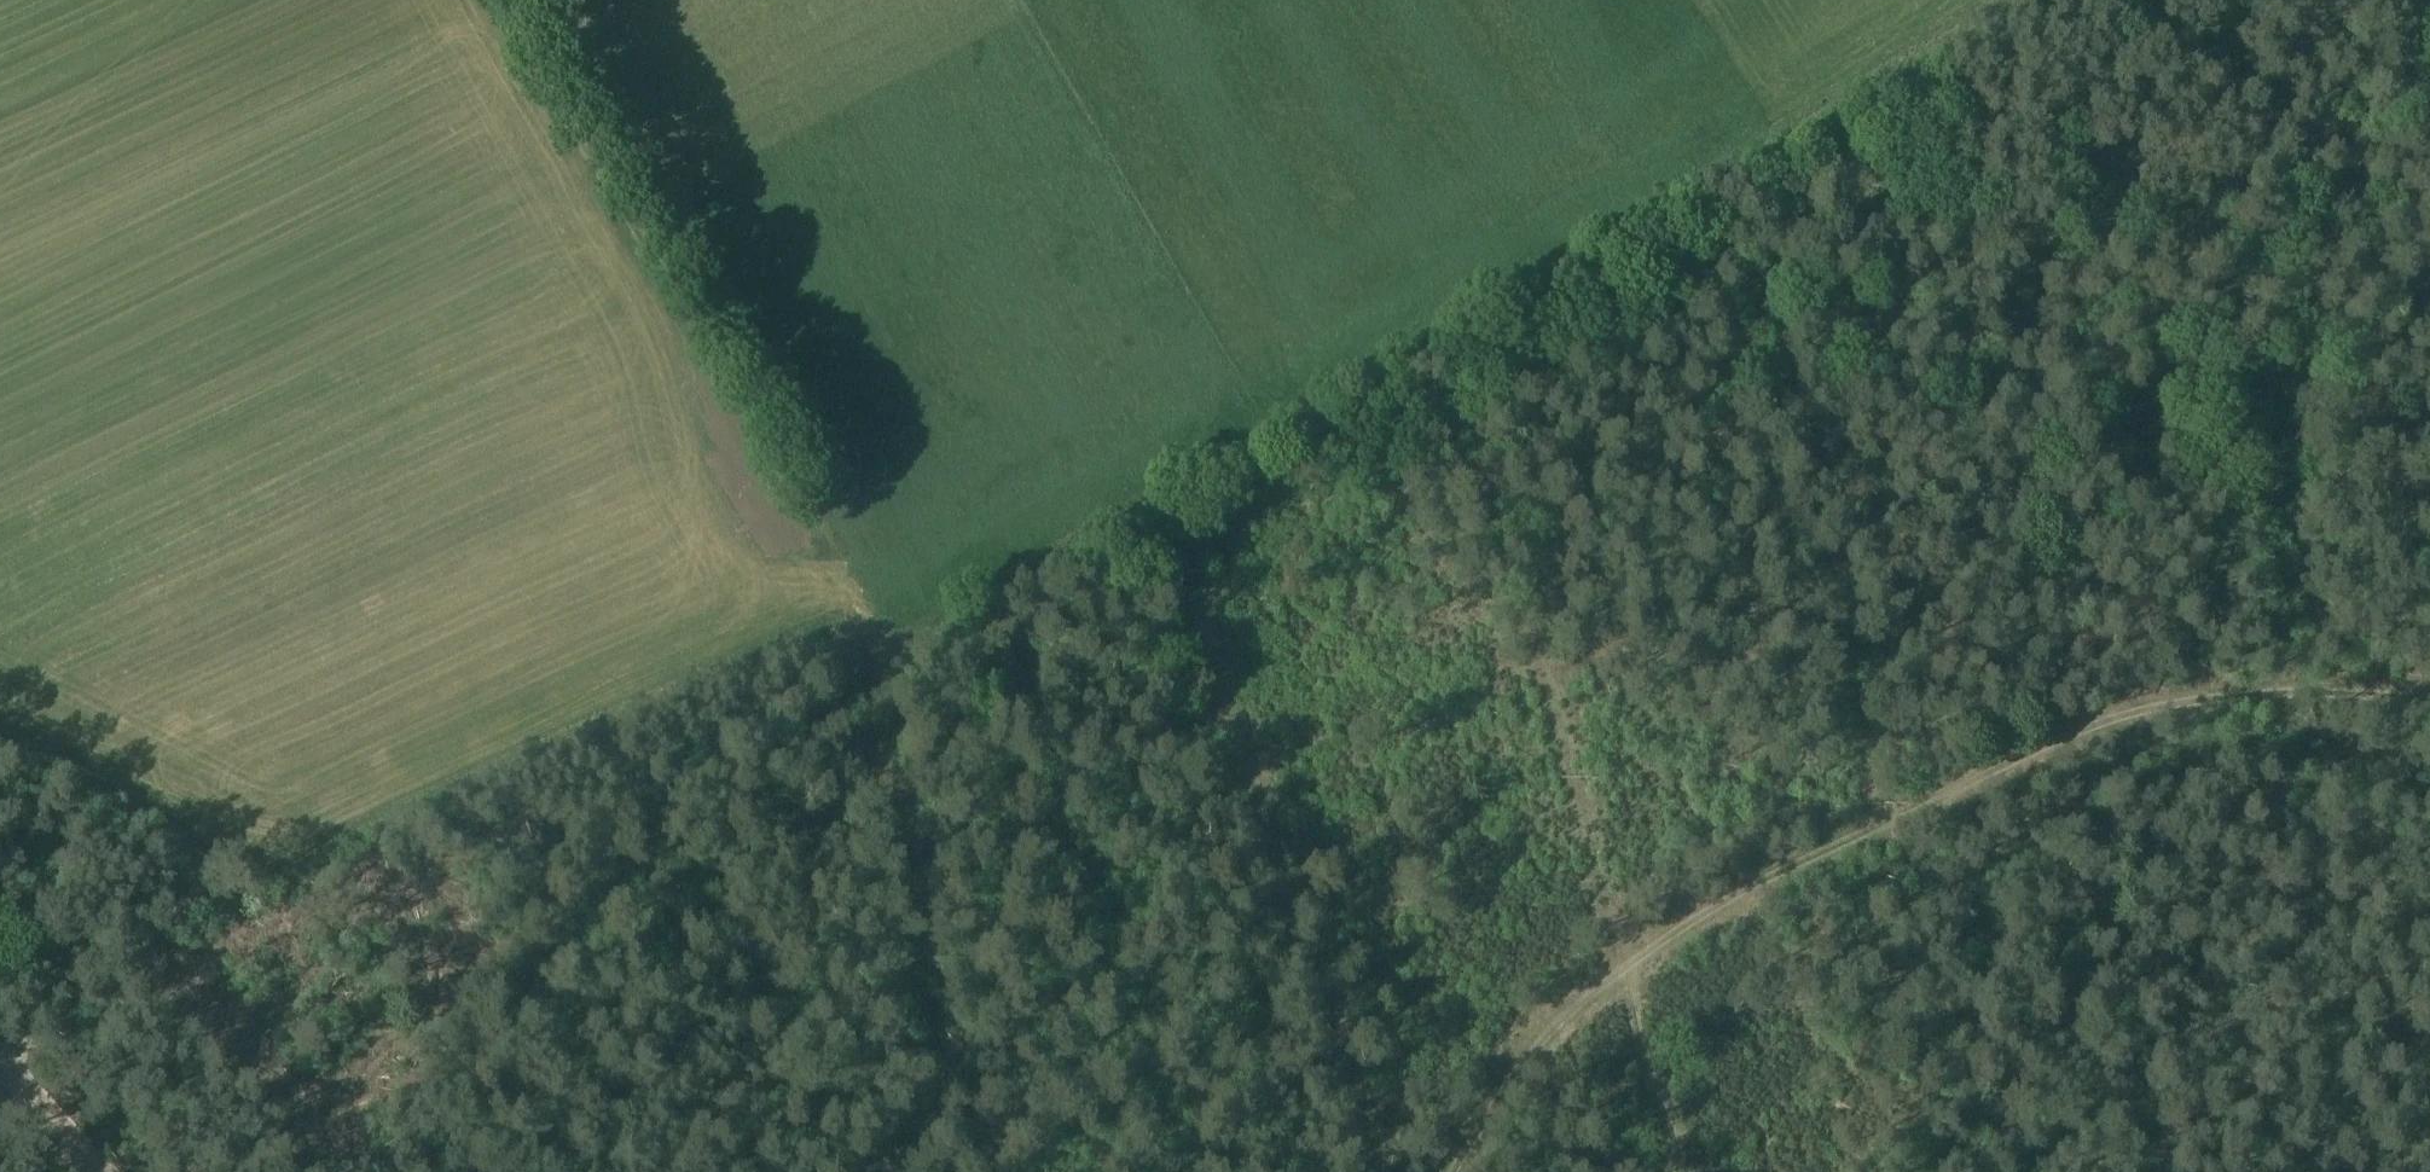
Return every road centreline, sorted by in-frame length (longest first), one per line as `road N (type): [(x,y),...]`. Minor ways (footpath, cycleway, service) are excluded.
road 1 (track): [(1448,1171),(1598,992),(1669,928),(1963,772),(2079,718),(2302,674),(2429,688)]
road 2 (track): [(1379,1171),(1268,863)]
road 3 (track): [(1180,1171),(1105,915)]

